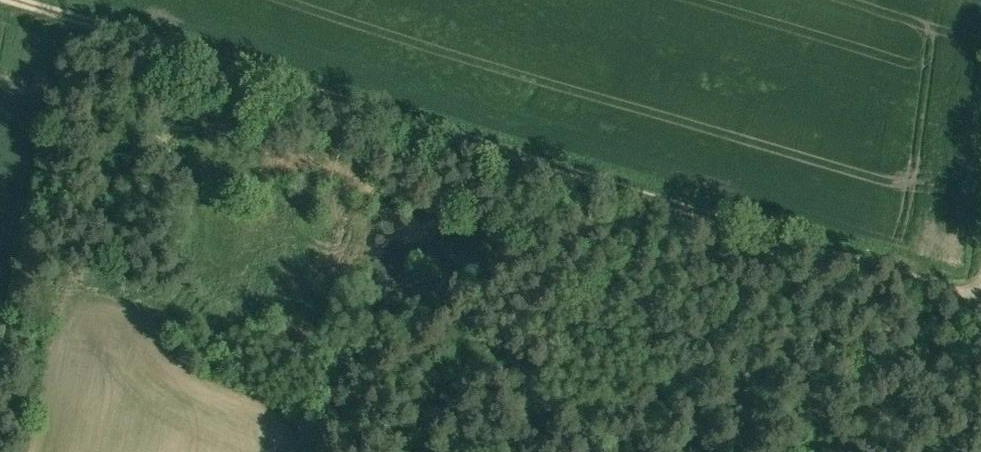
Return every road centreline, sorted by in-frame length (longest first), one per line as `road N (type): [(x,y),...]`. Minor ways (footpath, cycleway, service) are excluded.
road 1 (track): [(12,0),(980,294)]
road 2 (track): [(215,62),(209,158),(219,217),(210,267)]

